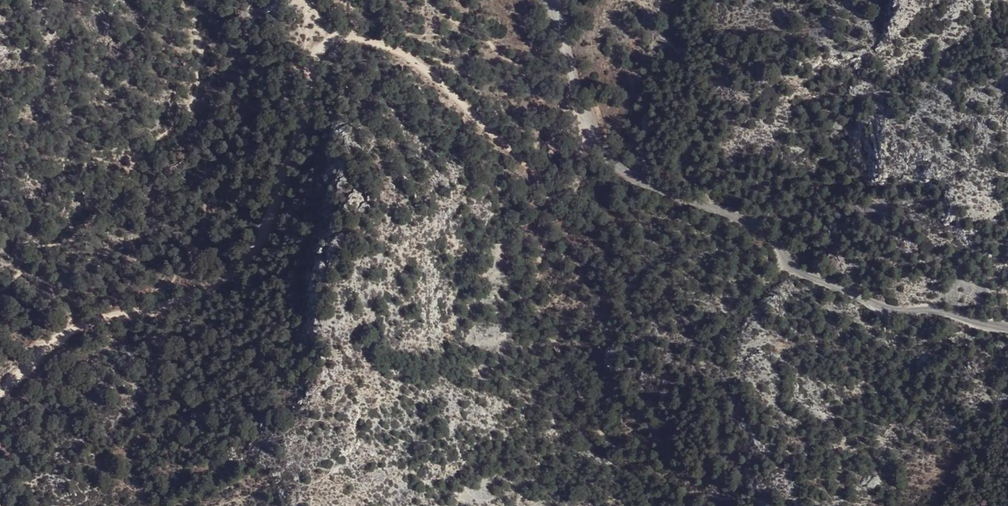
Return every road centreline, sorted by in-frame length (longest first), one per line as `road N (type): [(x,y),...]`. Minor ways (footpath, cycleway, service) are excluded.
road 1 (unclassified): [(1007,330),(874,304),(803,273),(752,222),(623,172),(589,122),(553,0)]
road 2 (track): [(0,396),(59,340),(99,320),(218,286),(258,246),(308,102),(314,53),(336,36)]
road 3 (track): [(654,505),(641,473),(606,437),(541,324),(533,292),(557,201)]
road 4 (track): [(336,36),(393,48),(434,75),(557,201)]

